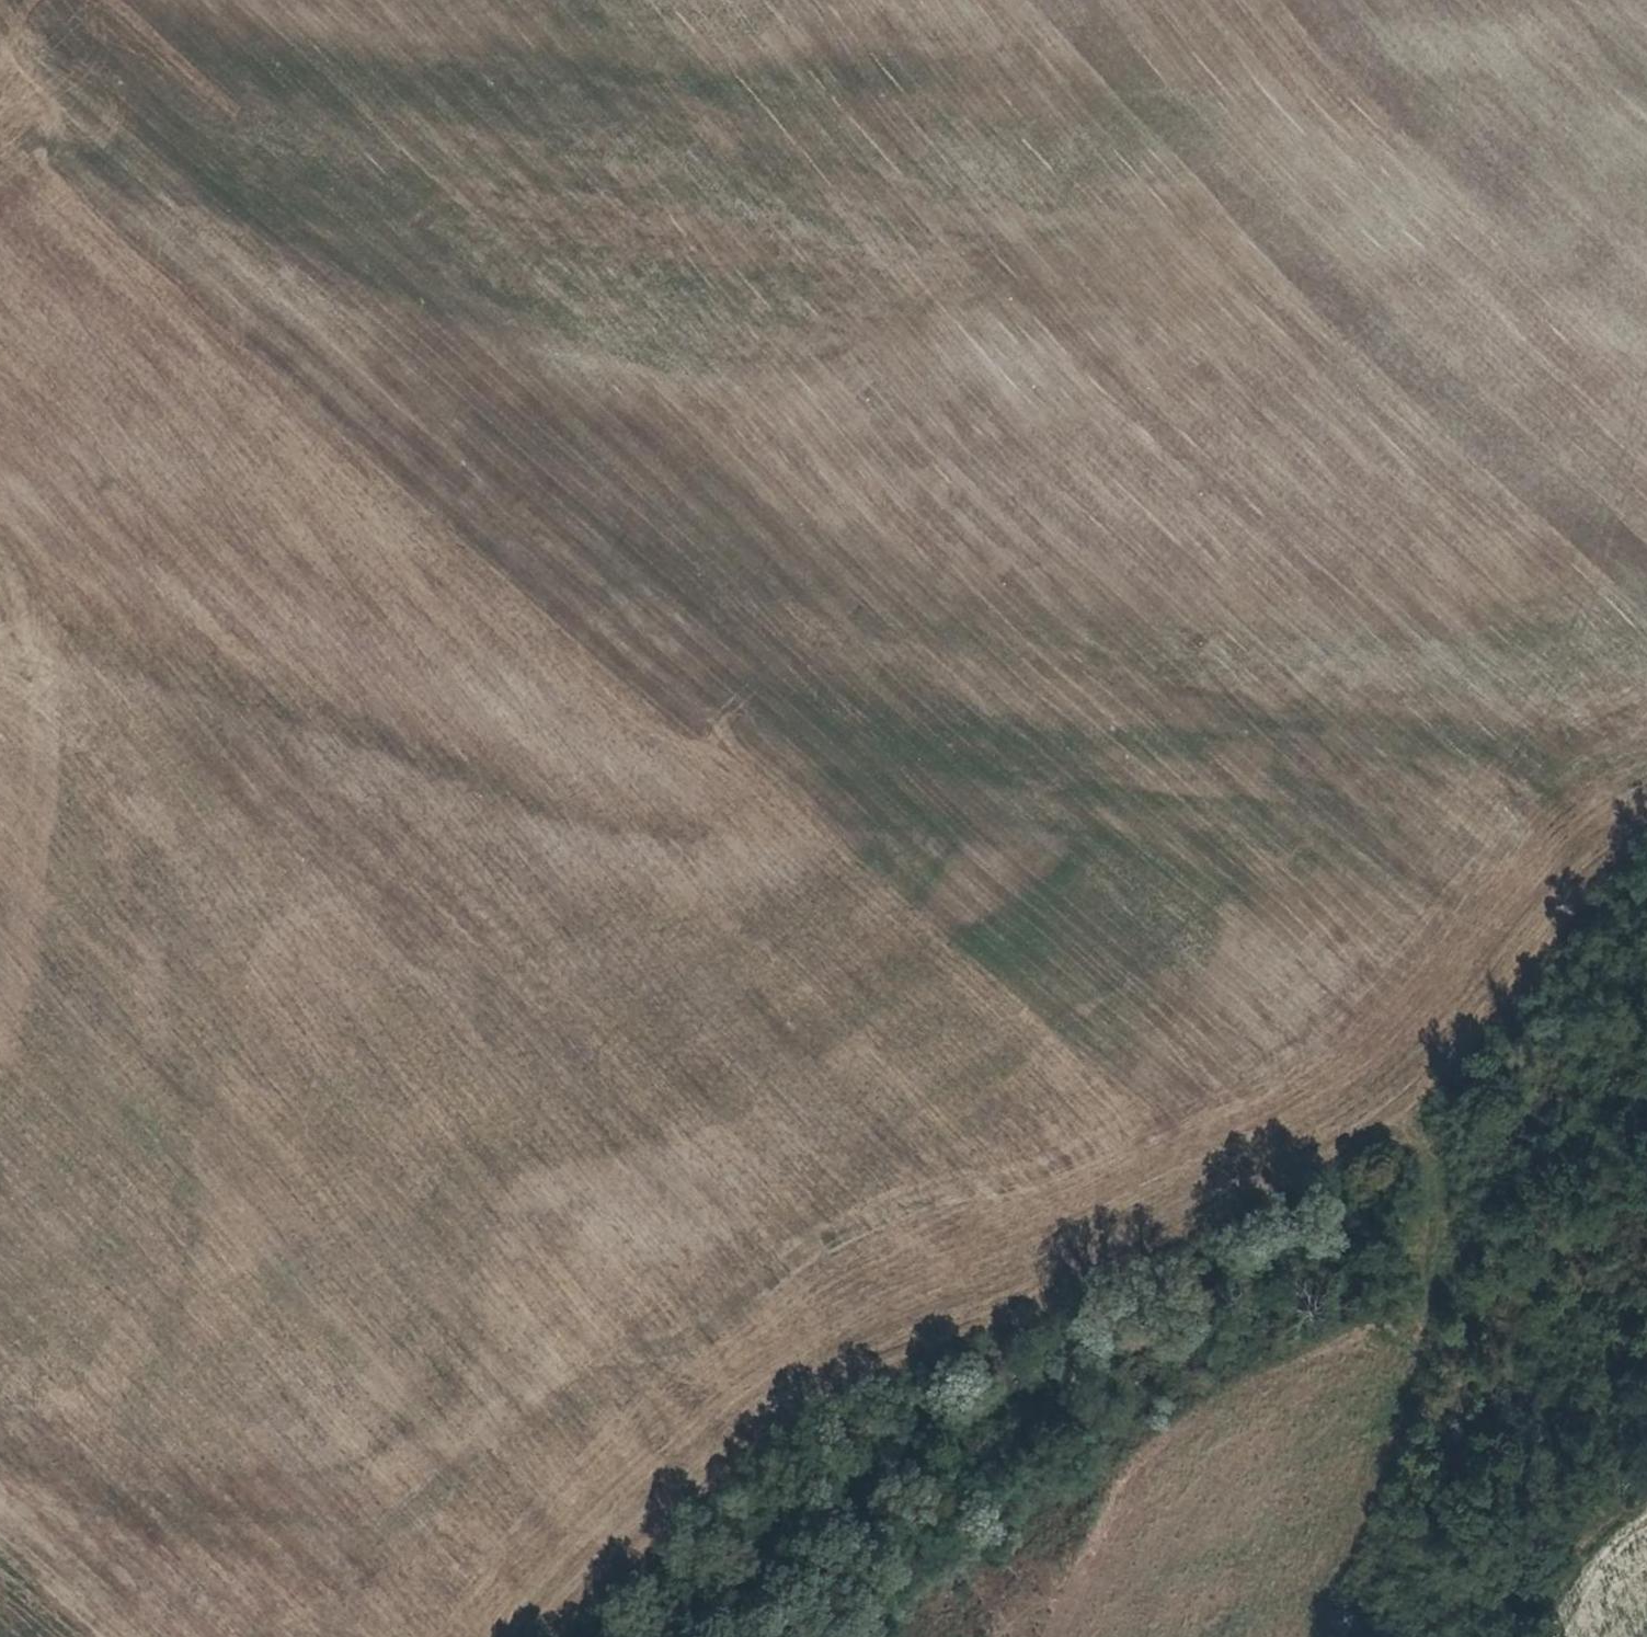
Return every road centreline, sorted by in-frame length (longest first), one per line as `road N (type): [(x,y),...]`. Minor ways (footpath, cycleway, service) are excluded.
road 1 (track): [(1405,1123),(1428,1170),(1435,1221),(1419,1314)]

